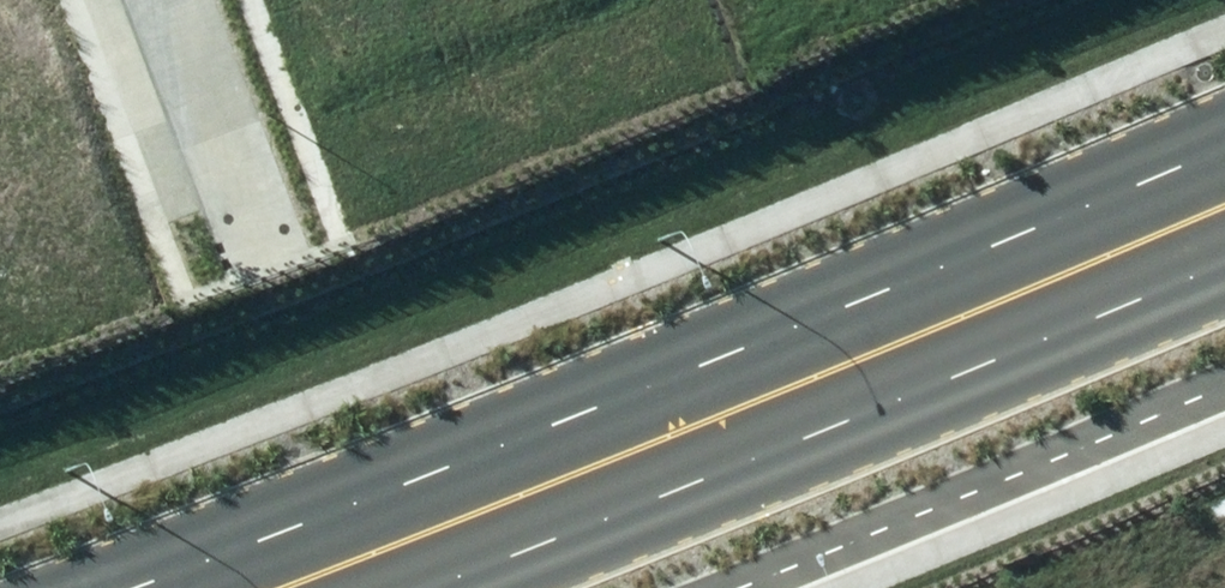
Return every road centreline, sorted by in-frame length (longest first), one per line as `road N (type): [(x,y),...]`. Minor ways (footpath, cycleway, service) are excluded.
road 1 (secondary): [(131,587),(945,268),(1224,147)]
road 2 (secondary): [(1224,263),(427,587)]
road 3 (residential): [(163,0),(255,245)]

